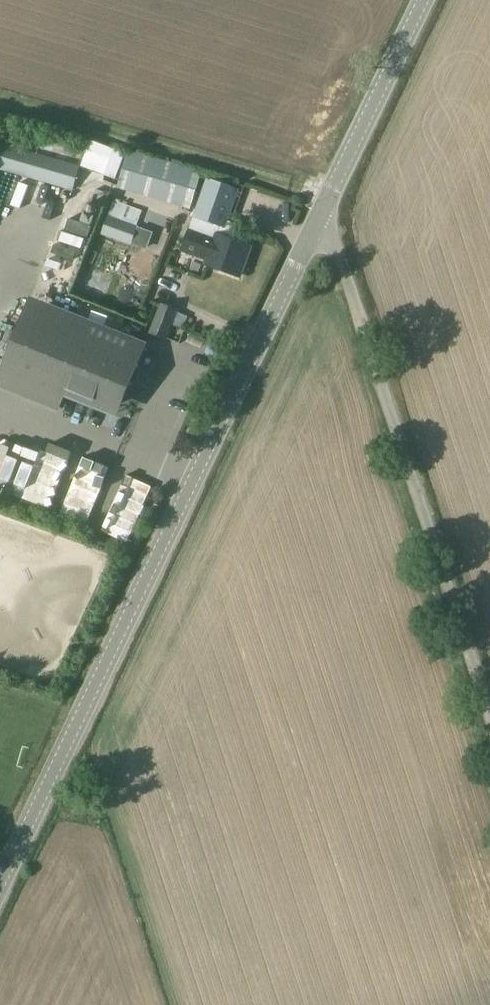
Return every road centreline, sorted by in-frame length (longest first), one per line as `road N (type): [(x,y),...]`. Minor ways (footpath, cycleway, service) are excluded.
road 1 (tertiary): [(315,224),(0,884)]
road 2 (unclassified): [(489,721),(339,257),(315,224)]
road 3 (tertiary): [(425,0),(315,224)]

